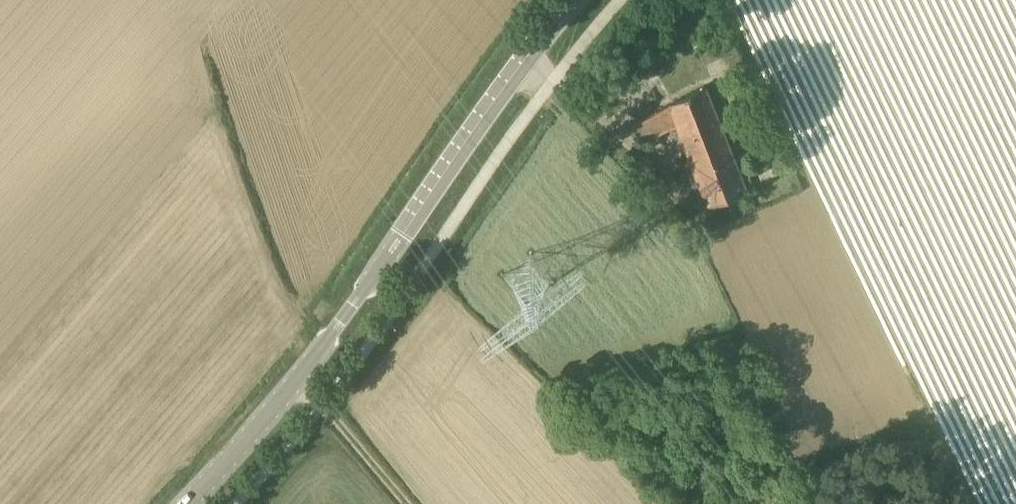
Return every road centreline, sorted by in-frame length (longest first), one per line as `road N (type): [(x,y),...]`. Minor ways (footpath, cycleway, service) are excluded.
road 1 (secondary): [(183,503),(289,387),(573,0)]
road 2 (track): [(289,387),(317,406),(403,503)]

